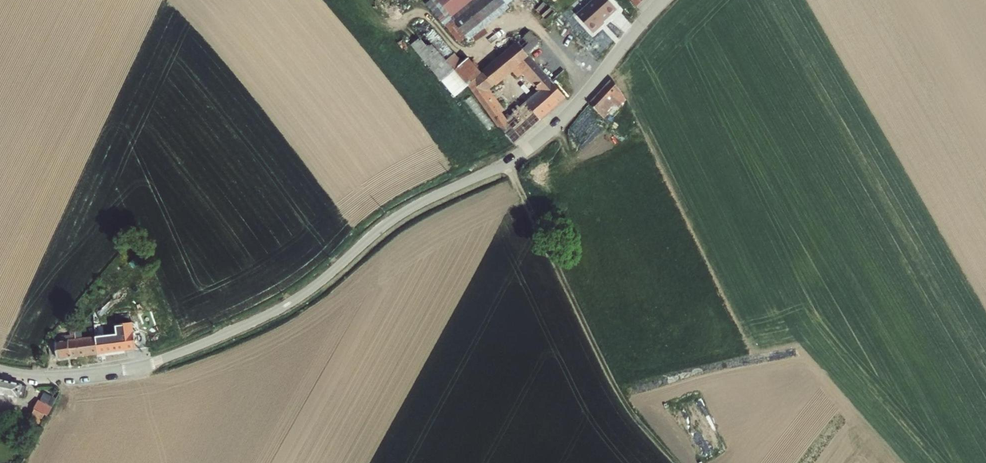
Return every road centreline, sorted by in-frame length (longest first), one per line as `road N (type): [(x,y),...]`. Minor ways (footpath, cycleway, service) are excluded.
road 1 (unclassified): [(0,369),(110,371),(207,343),(301,296),(405,212),(511,160)]
road 2 (residential): [(511,160),(571,111),(662,0)]

